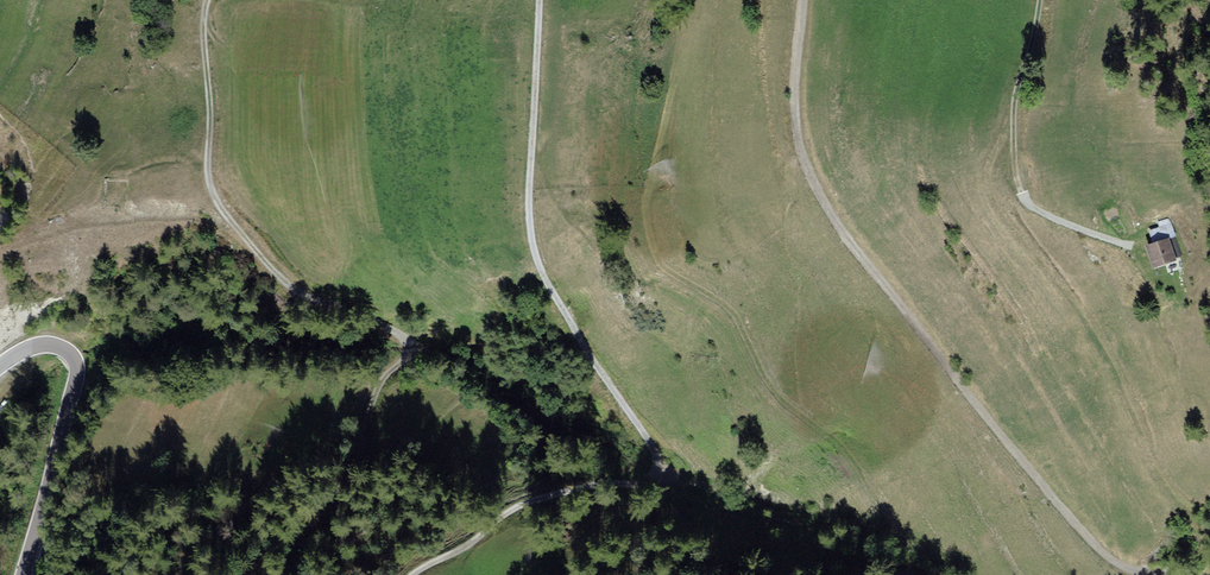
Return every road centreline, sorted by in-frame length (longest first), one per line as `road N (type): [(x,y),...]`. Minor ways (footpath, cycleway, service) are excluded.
road 1 (track): [(416,574),(530,499),(604,482),(658,482),(663,475),(545,280),(527,226),(538,0)]
road 2 (track): [(208,0),(207,170),(218,208),(295,289),(386,326),(405,349),(376,386),(349,460),(232,574)]
road 3 (track): [(1146,574),(1096,548),(1052,495),(816,188),(797,132),(803,0)]
road 4 (track): [(1035,0),(1012,92),(1020,196),(1048,221),(1131,249)]
road 5 (tertiary): [(0,367),(38,344),(61,349),(72,363),(18,574)]

